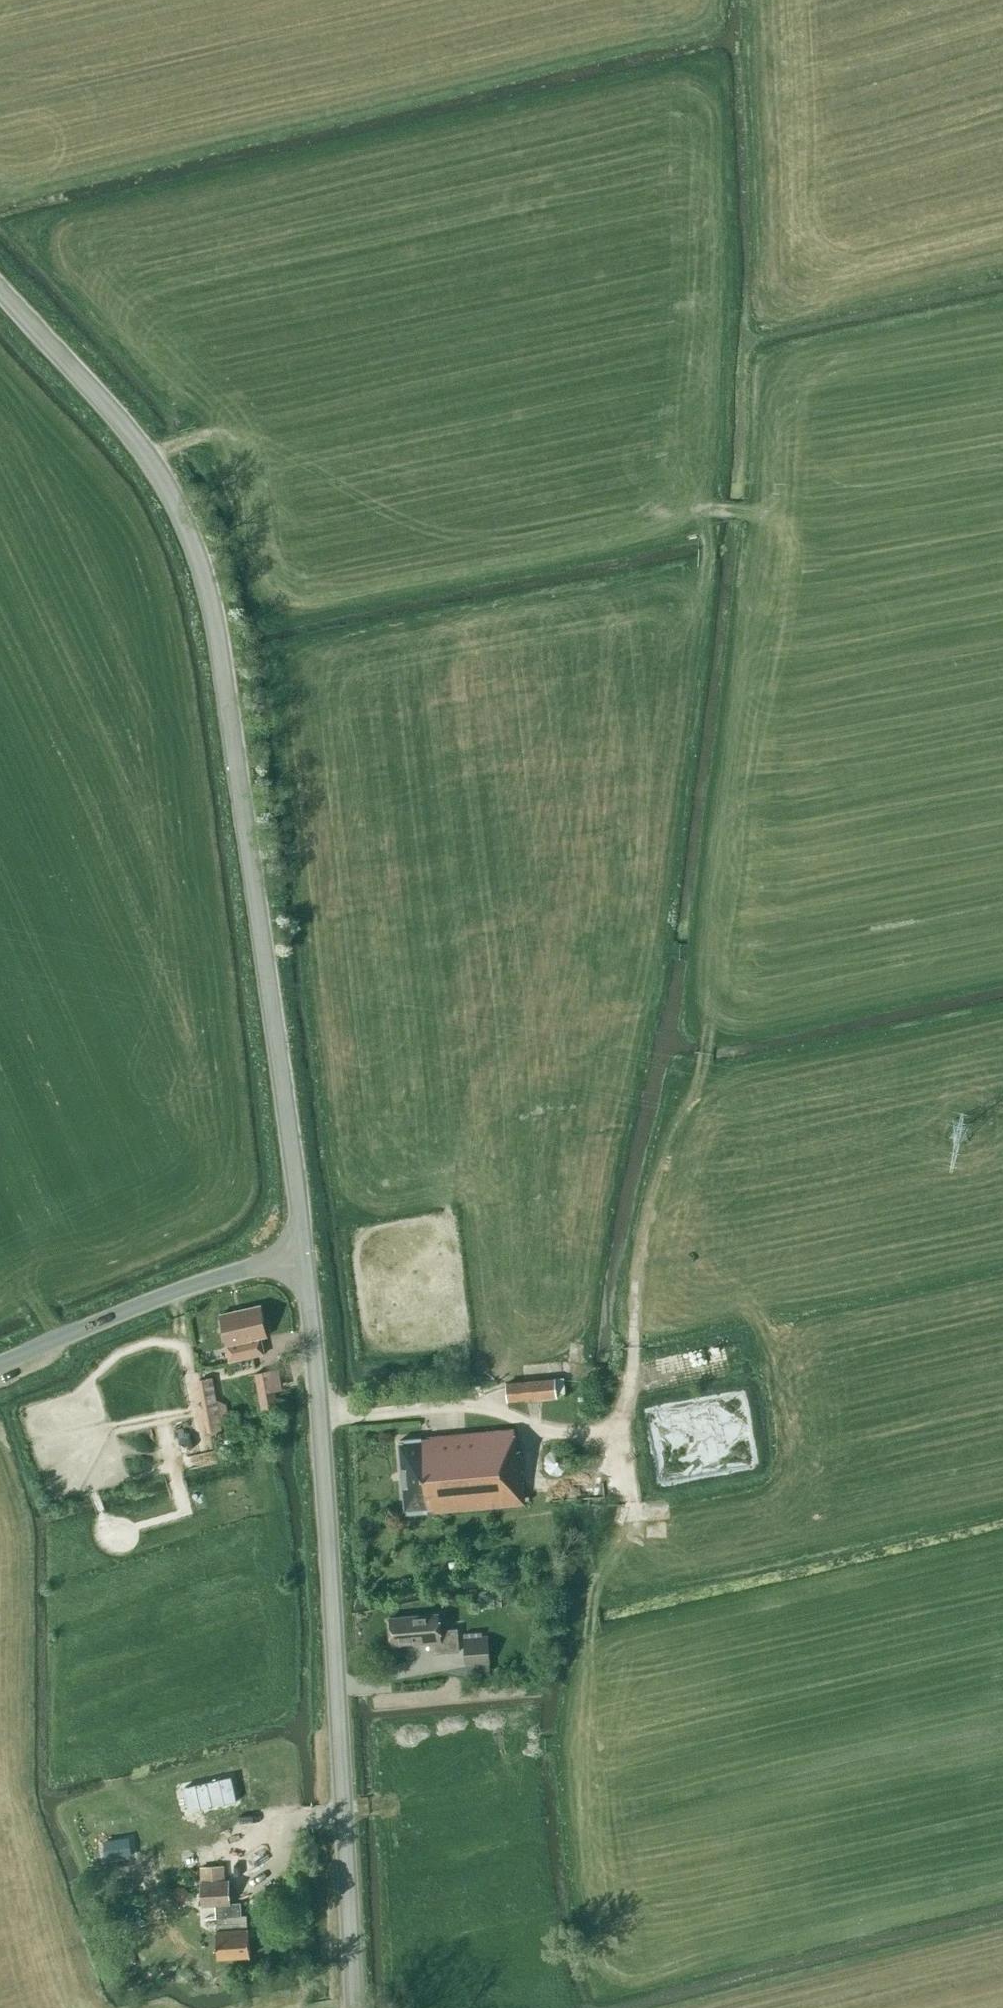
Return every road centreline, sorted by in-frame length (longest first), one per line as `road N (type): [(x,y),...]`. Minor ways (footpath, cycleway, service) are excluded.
road 1 (tertiary): [(304,1259),(223,671),(200,565),(151,462),(0,289)]
road 2 (tertiary): [(353,2007),(326,1432),(304,1259)]
road 3 (unclassified): [(0,1364),(177,1292),(304,1259)]

